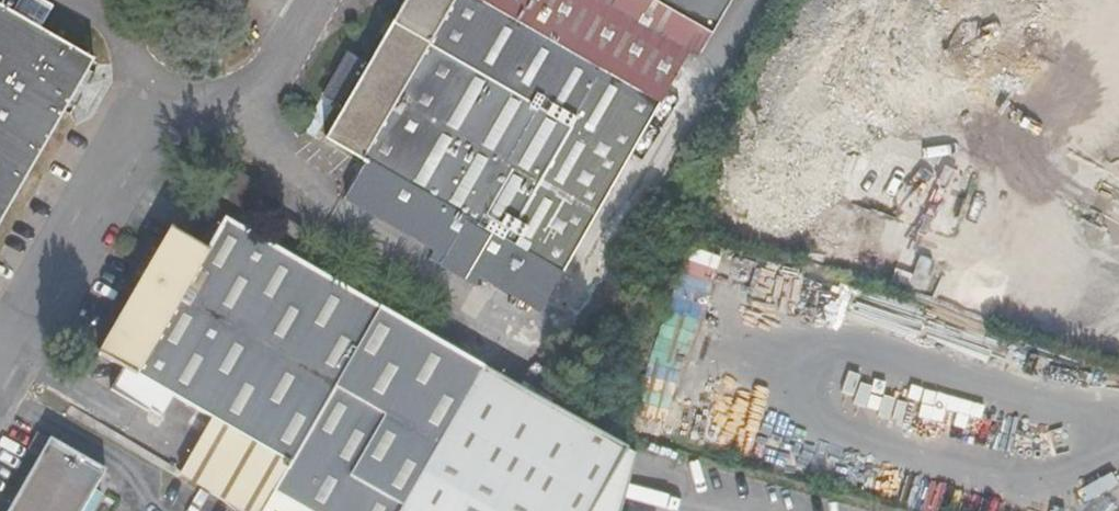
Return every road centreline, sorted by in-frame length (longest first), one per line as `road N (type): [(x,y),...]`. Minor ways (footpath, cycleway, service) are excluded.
road 1 (track): [(987,105),(1062,218),(934,267)]
road 2 (track): [(1061,48),(987,105),(872,93)]

